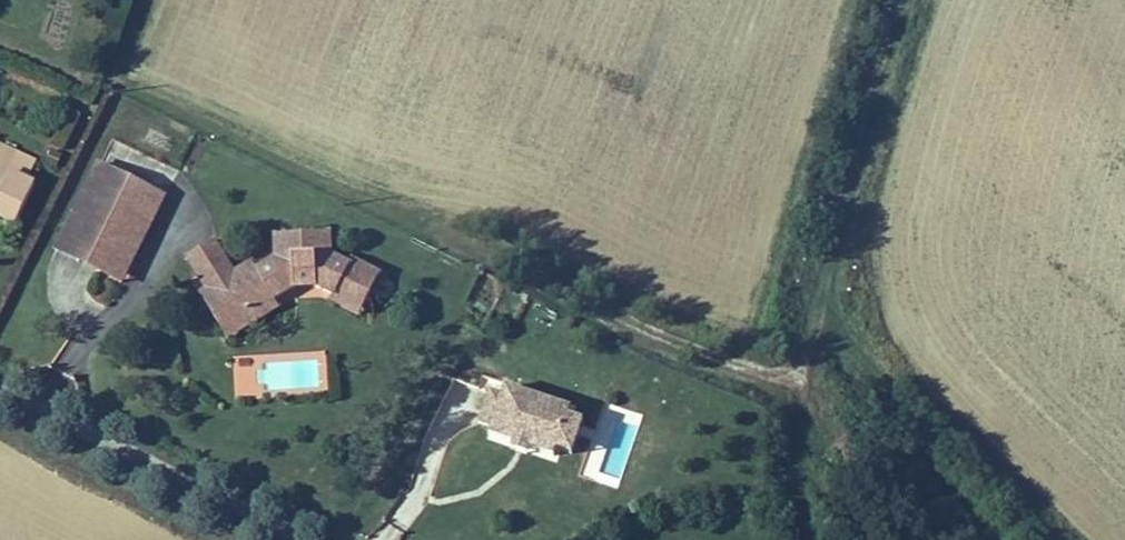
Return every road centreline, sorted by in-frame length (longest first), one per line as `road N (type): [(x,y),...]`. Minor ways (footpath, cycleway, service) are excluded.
road 1 (track): [(505,254),(631,319),(776,370),(799,365),(819,301)]
road 2 (unclassified): [(0,389),(316,539)]
road 3 (track): [(819,301),(905,0)]
road 4 (track): [(799,365),(800,436),(812,470),(868,539)]

